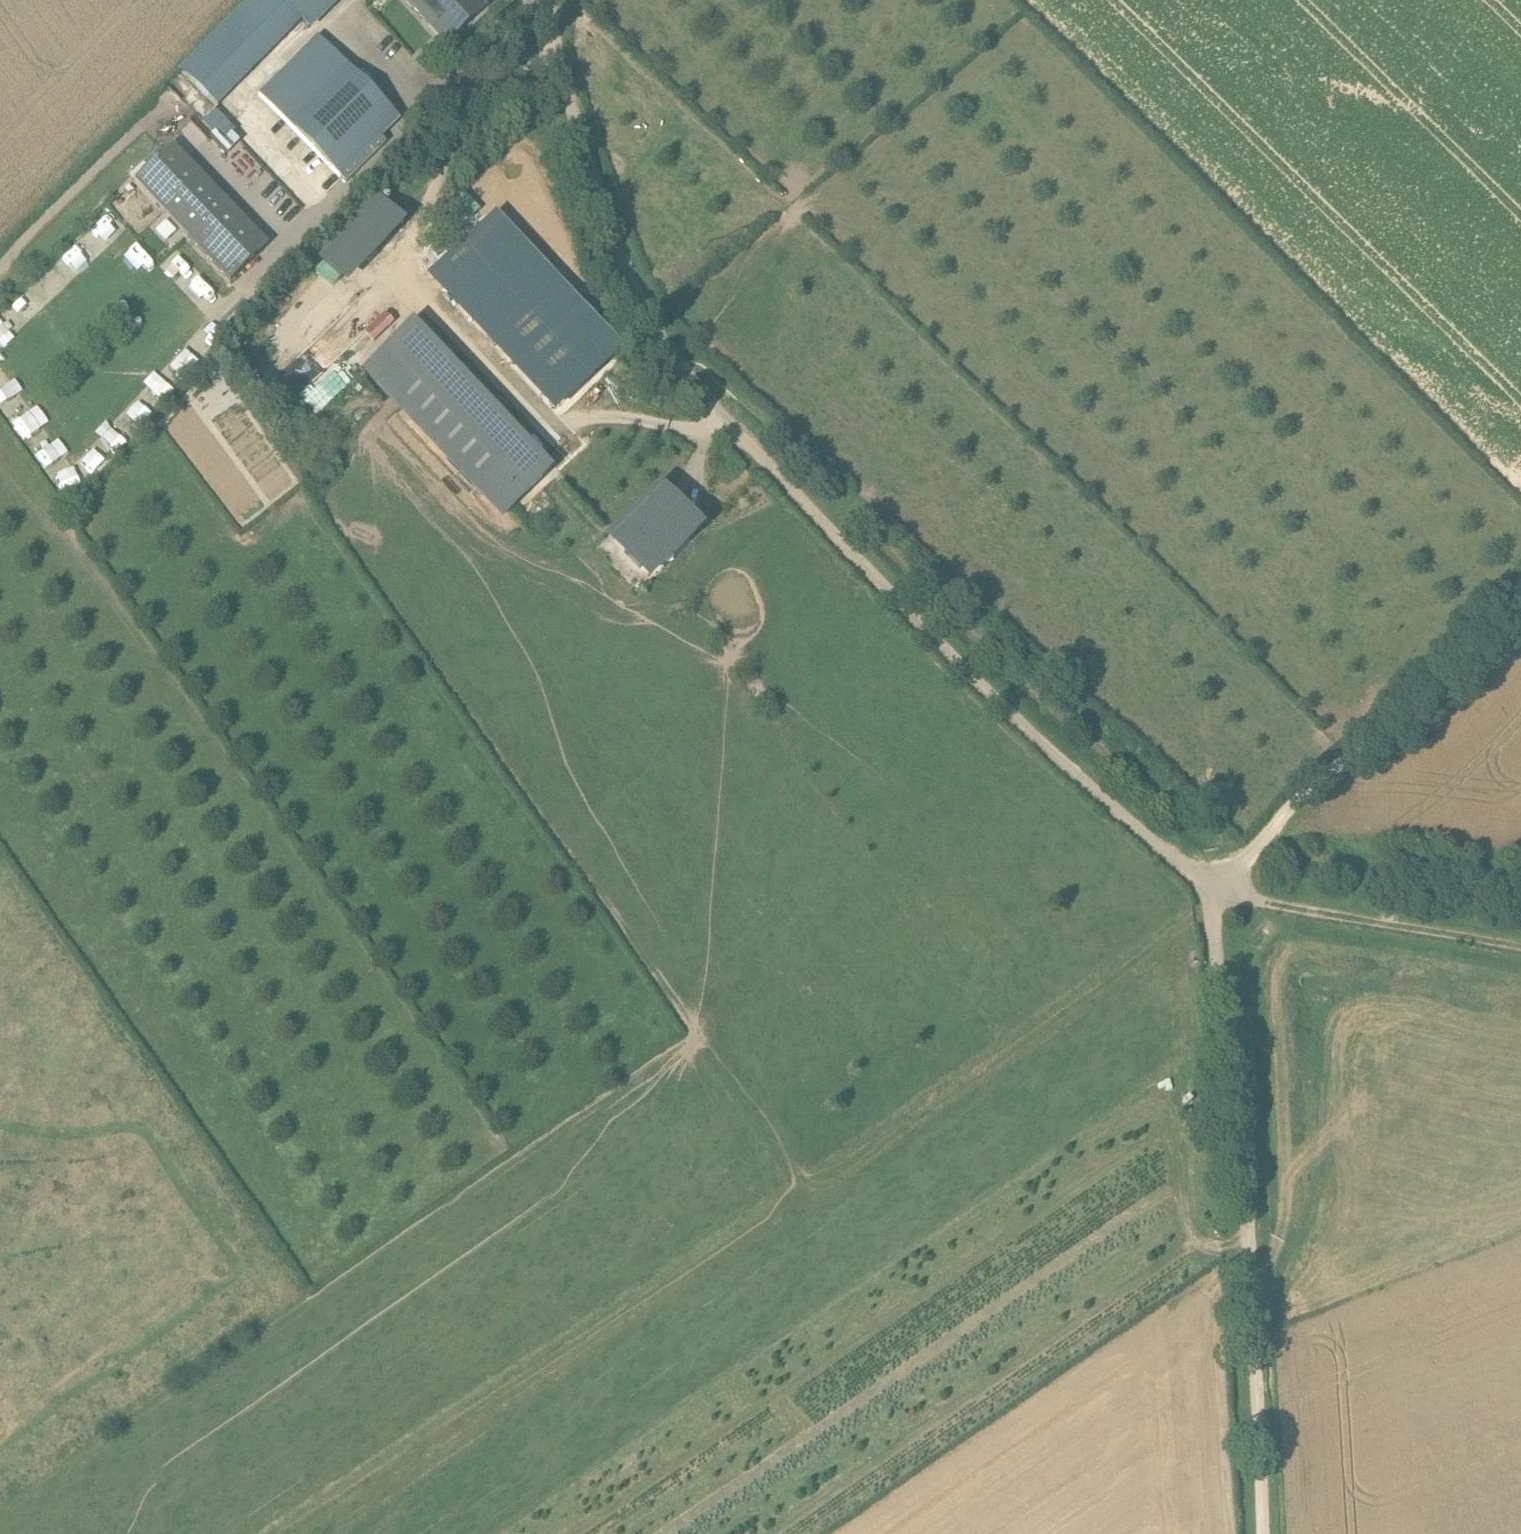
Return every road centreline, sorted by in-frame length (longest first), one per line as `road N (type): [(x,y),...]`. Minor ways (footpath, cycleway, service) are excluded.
road 1 (unclassified): [(1520,588),(1429,694),(1306,792),(1220,887),(1186,873),(932,636),(679,364),(607,214),(545,0)]
road 2 (track): [(1264,1533),(1239,1096),(1215,954),(1220,887),(1520,948)]

